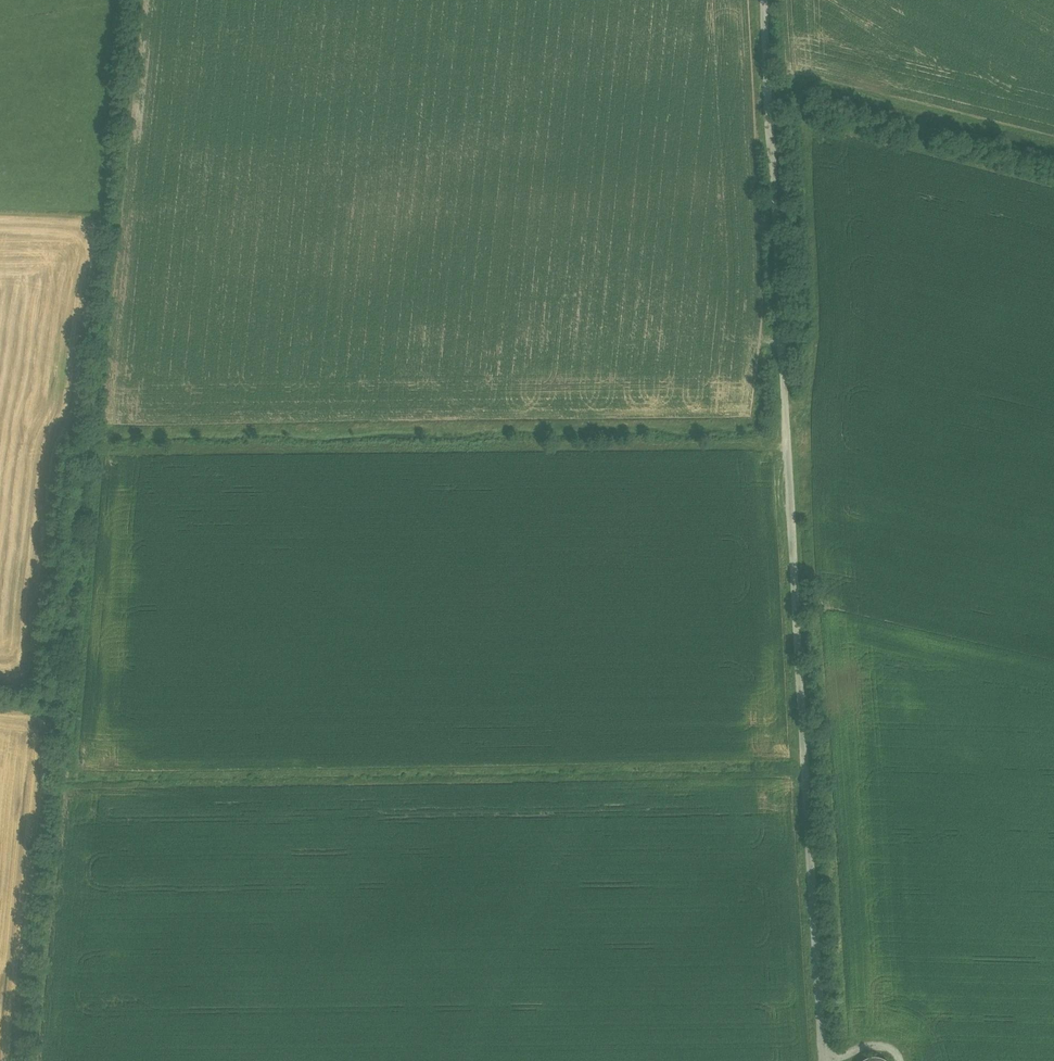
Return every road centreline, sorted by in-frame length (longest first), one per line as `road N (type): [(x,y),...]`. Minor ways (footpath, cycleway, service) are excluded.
road 1 (unclassified): [(822,1060),(766,0)]

